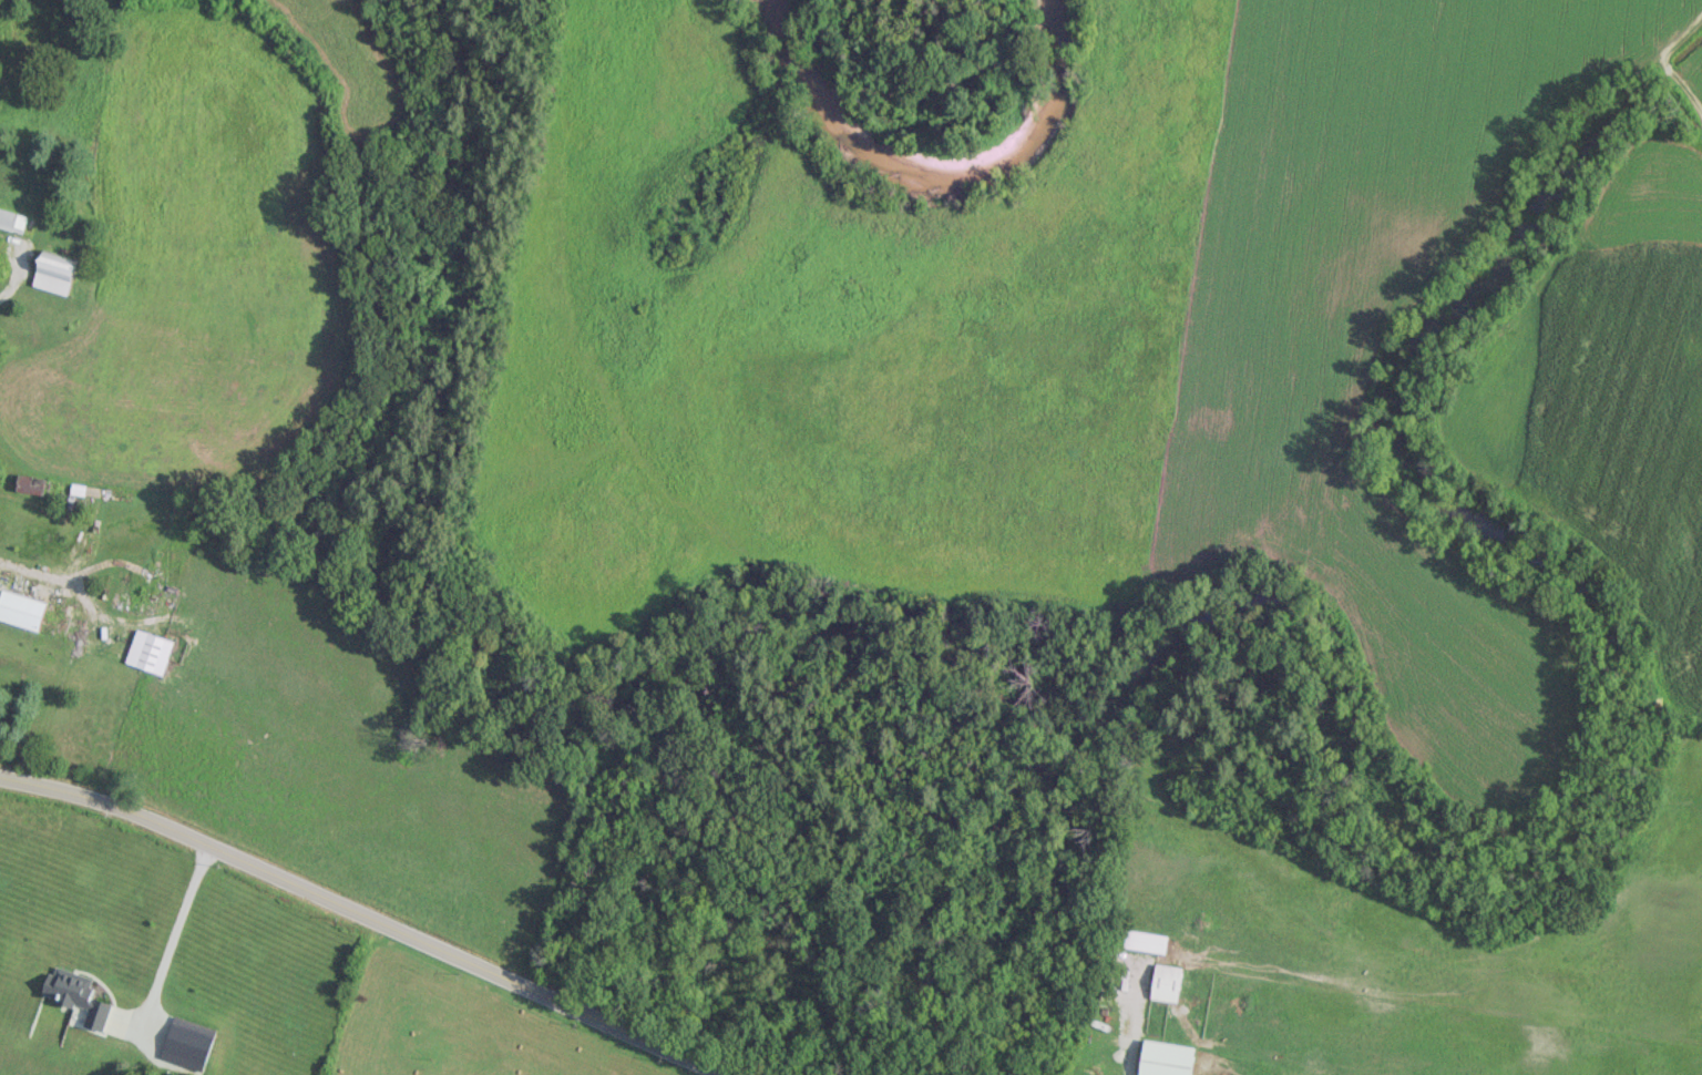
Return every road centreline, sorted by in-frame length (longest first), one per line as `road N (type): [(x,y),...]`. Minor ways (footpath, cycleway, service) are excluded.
road 1 (residential): [(729,1074),(187,837),(113,807),(0,778)]

